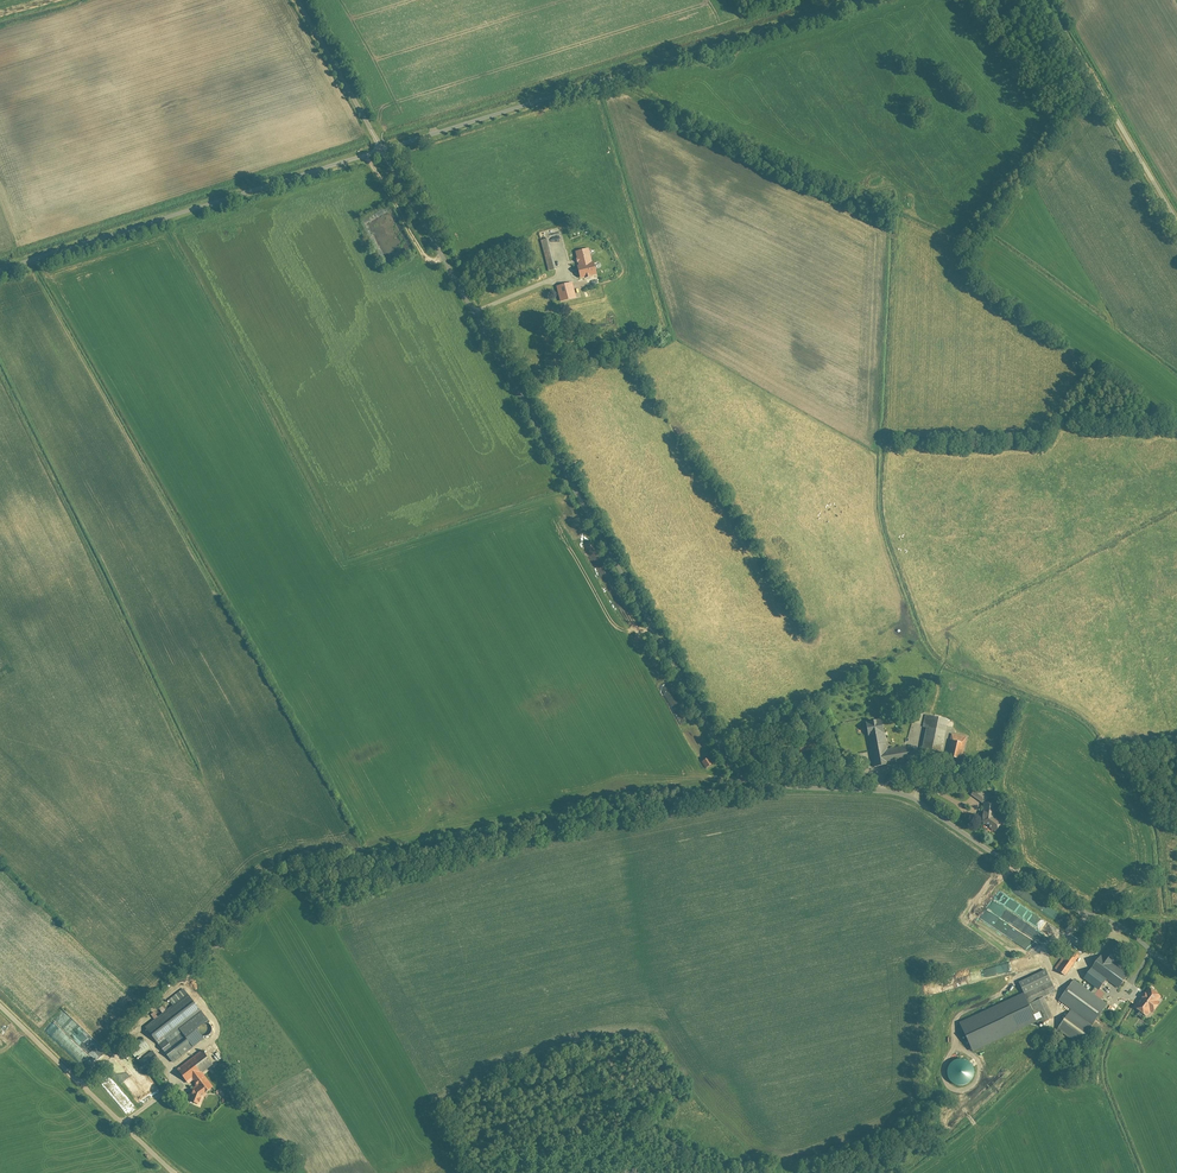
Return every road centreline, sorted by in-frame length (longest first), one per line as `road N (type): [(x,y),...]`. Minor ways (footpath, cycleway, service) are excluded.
road 1 (residential): [(1176,971),(907,798),(860,785),(754,780),(728,761),(382,152)]
road 2 (unclassified): [(859,0),(382,152)]
road 3 (unclassified): [(382,152),(0,270)]
road 4 (unclassified): [(1176,220),(1048,0)]
road 5 (residential): [(178,1172),(0,1005)]
road 6 (residential): [(295,0),(382,152)]

